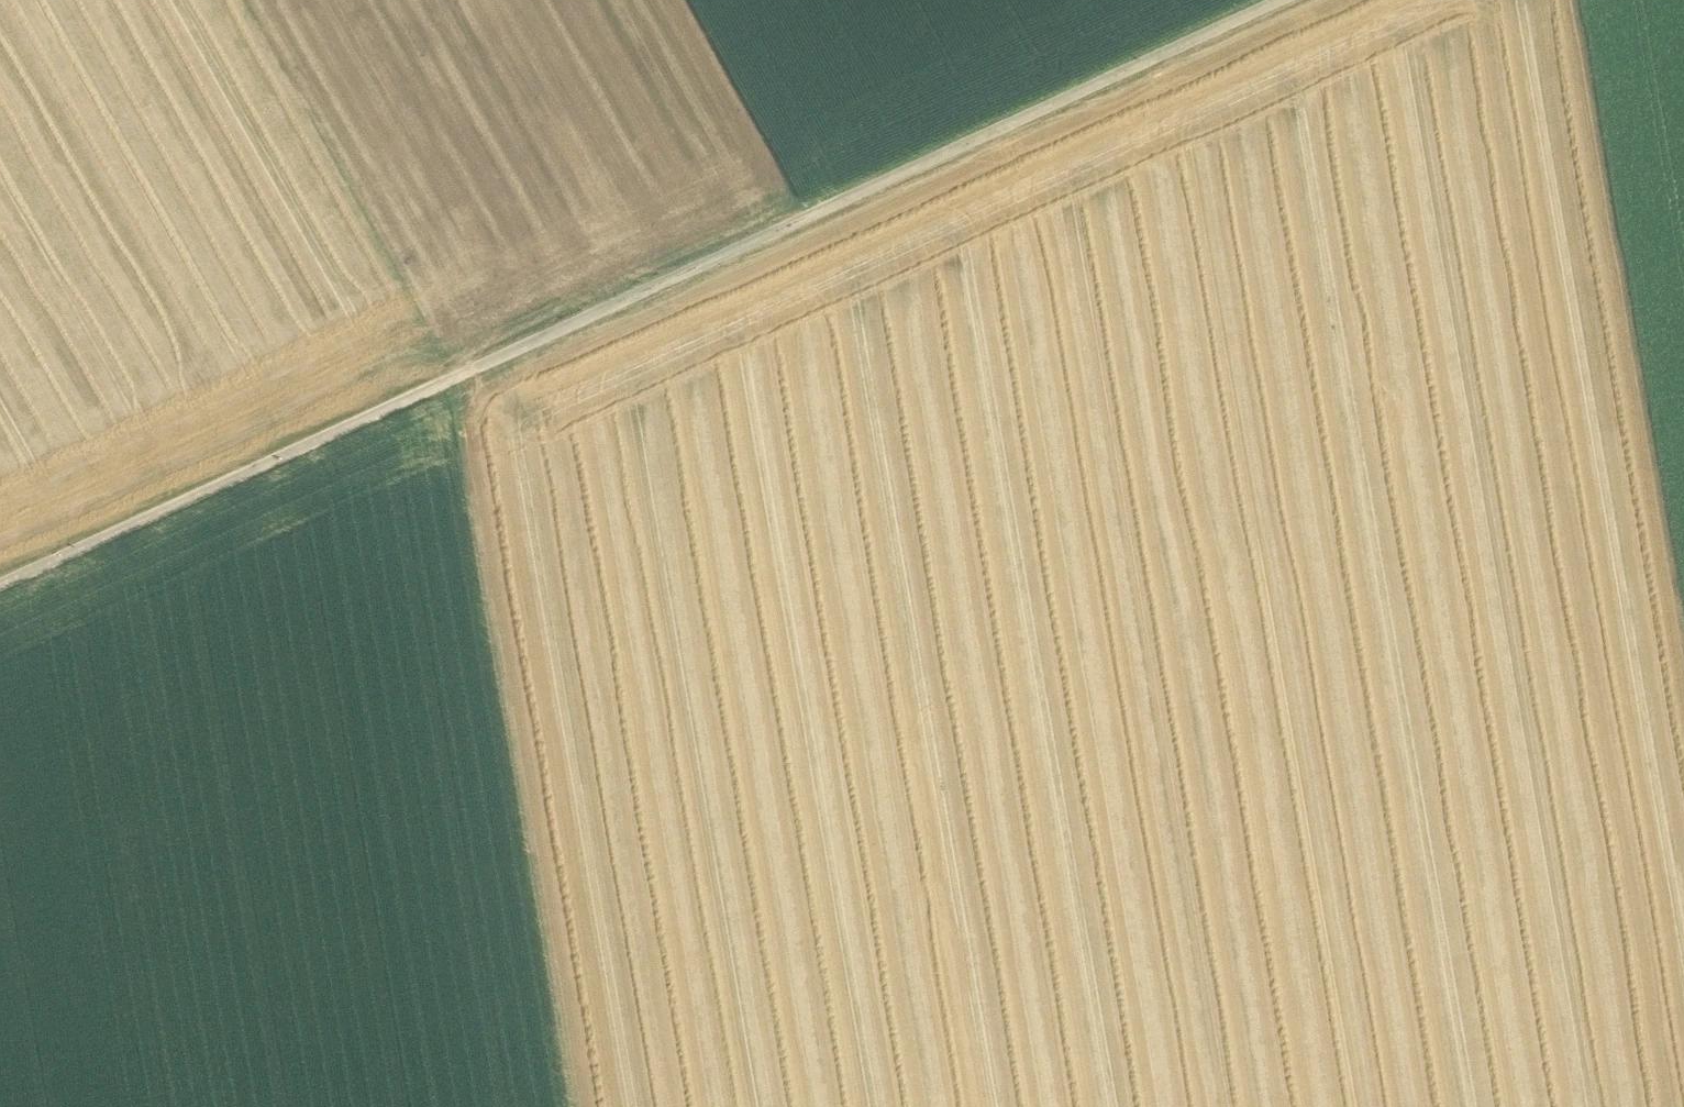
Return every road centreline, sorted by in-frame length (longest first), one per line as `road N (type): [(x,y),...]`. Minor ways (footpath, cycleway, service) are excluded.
road 1 (track): [(1282,0),(0,586)]

